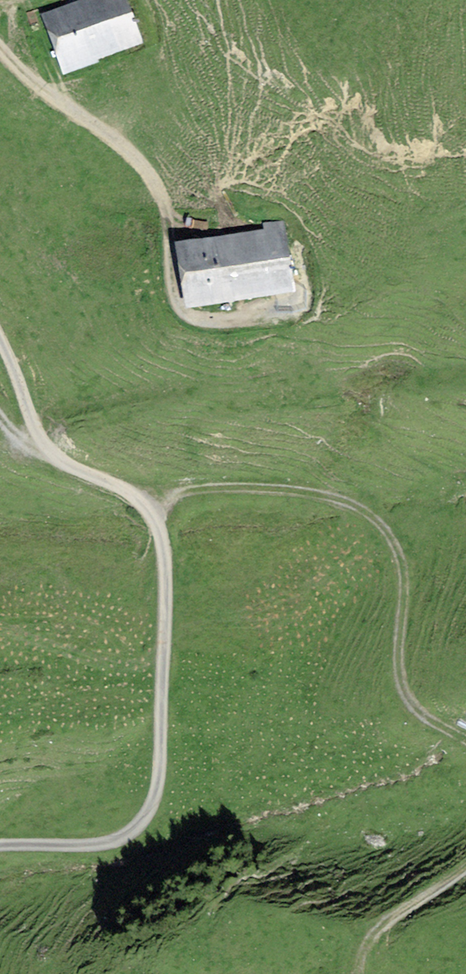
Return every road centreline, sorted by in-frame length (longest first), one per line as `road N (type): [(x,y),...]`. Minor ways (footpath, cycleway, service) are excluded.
road 1 (unclassified): [(0,351),(39,434),(76,472),(148,506),(166,552),(161,777),(144,818),(103,842),(0,844)]
road 2 (track): [(465,739),(426,718),(404,686),(404,572),(372,517),(347,502),(280,489),(183,492),(148,506)]
road 3 (track): [(363,973),(372,935),(465,868)]

